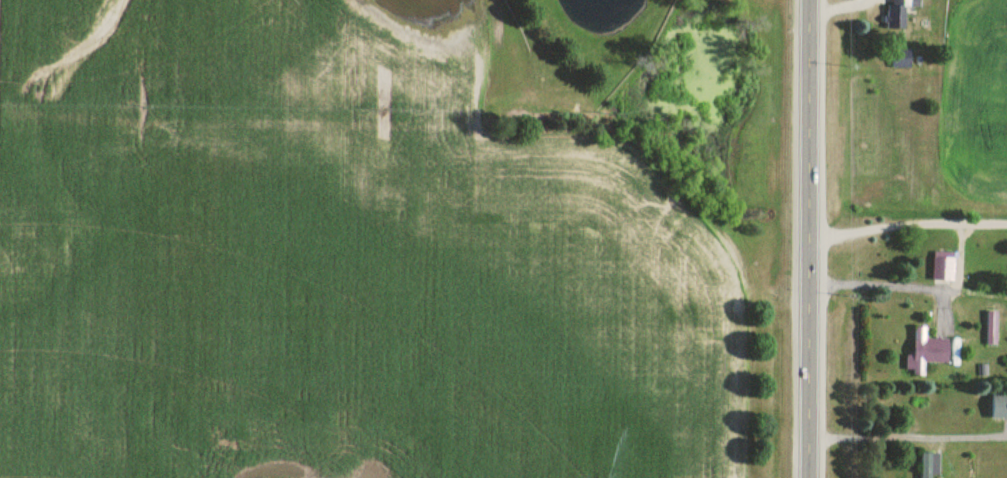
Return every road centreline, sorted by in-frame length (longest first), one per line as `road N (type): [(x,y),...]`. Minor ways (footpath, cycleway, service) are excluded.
road 1 (secondary): [(808,477),(808,0)]

